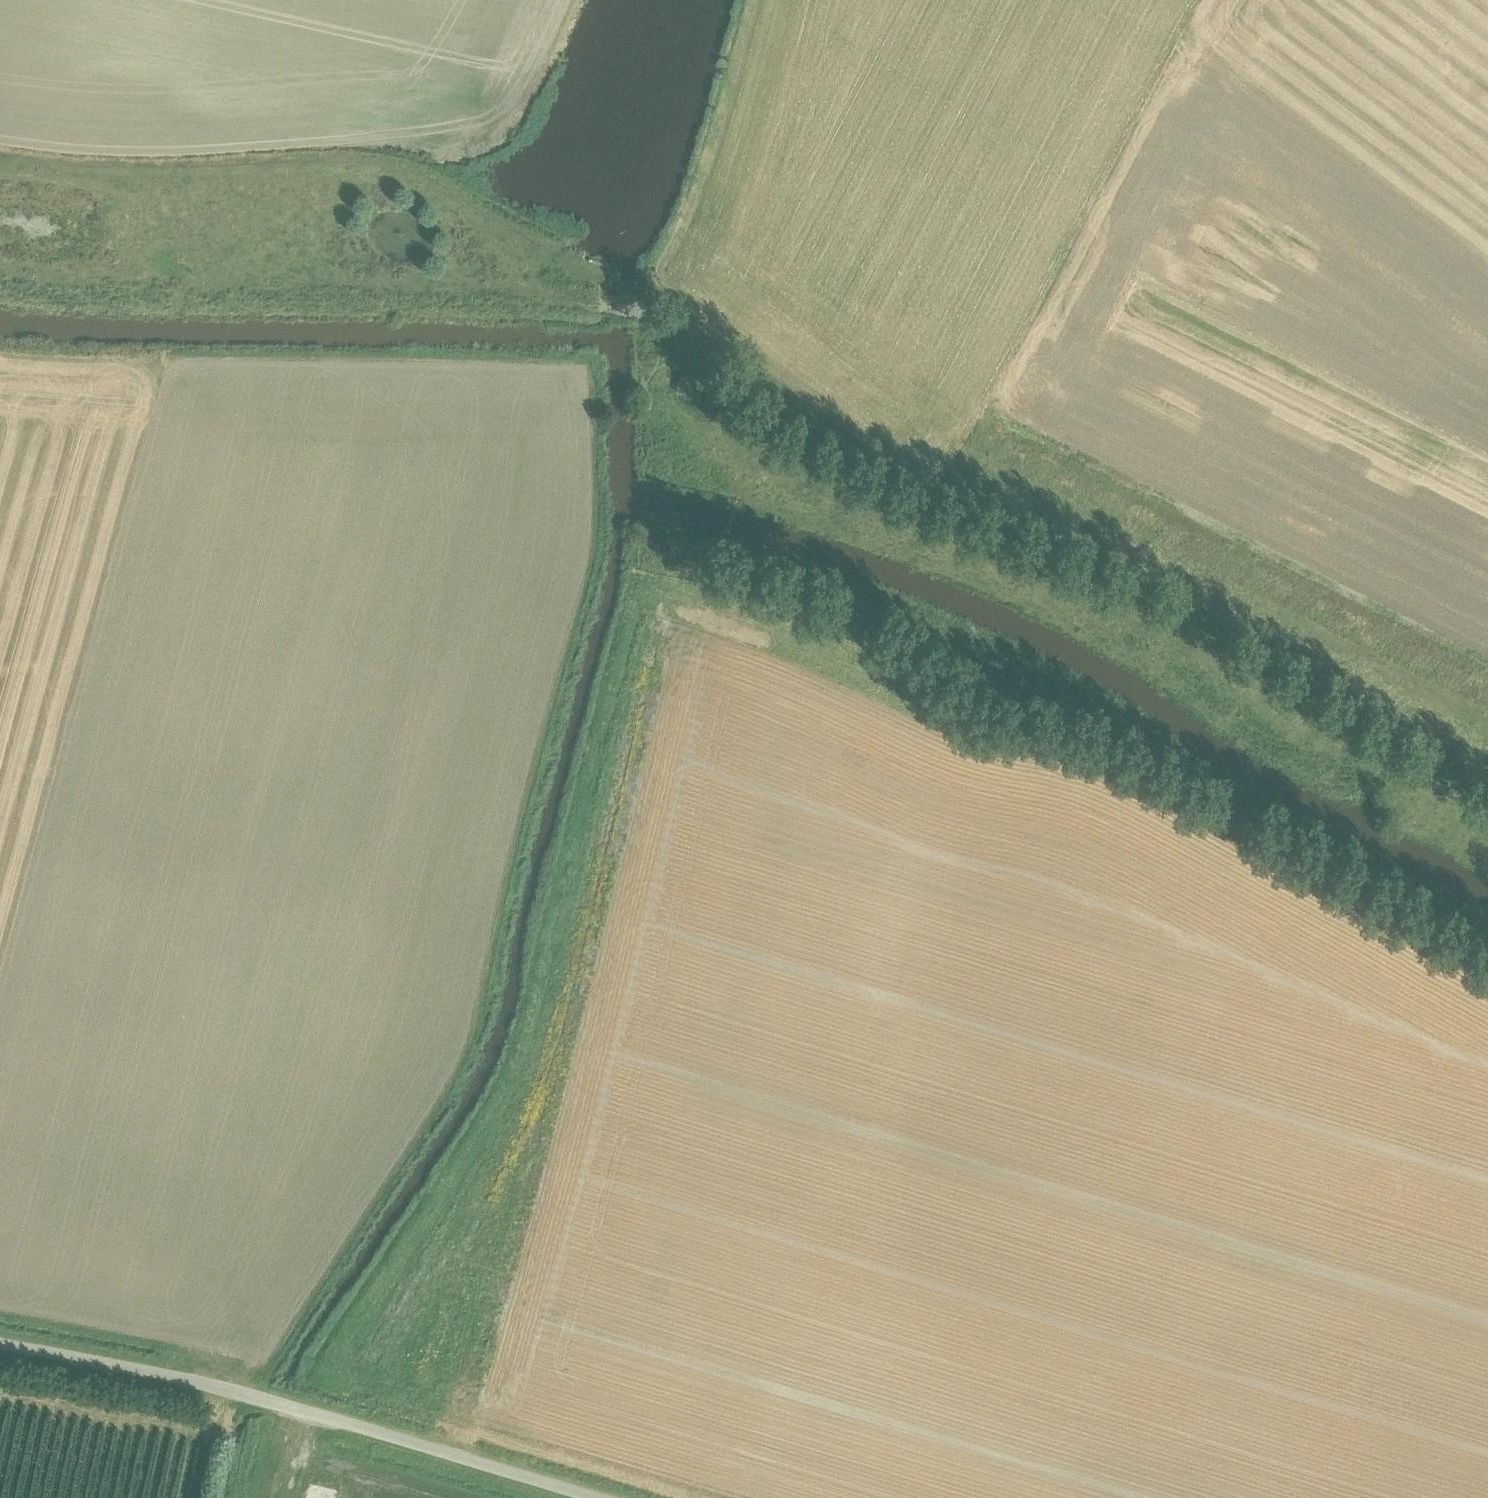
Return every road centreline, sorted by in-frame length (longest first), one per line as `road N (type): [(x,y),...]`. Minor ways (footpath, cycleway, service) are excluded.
road 1 (unclassified): [(594,1497),(193,1381),(0,1345)]

